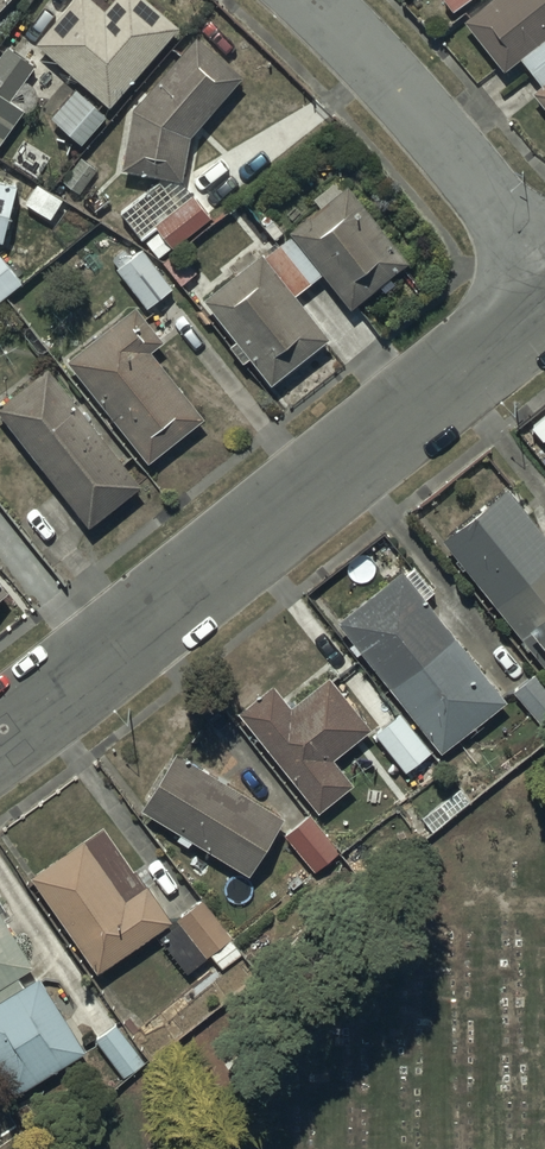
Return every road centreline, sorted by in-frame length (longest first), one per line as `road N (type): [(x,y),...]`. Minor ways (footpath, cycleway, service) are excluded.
road 1 (tertiary): [(544,298),(0,733)]
road 2 (residential): [(297,0),(544,281)]

